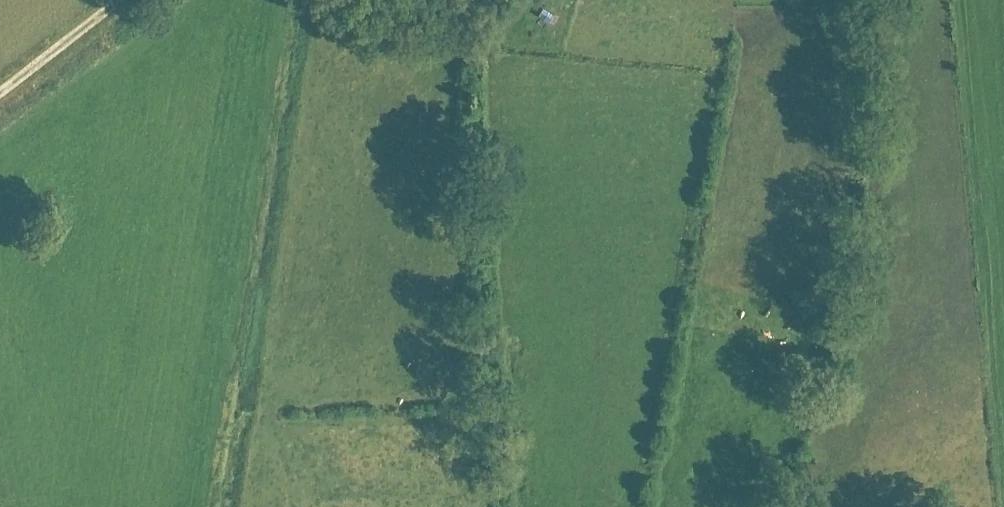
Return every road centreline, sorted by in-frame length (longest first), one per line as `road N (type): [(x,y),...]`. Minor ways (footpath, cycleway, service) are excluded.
road 1 (track): [(1003,440),(962,0)]
road 2 (track): [(0,98),(130,0)]

